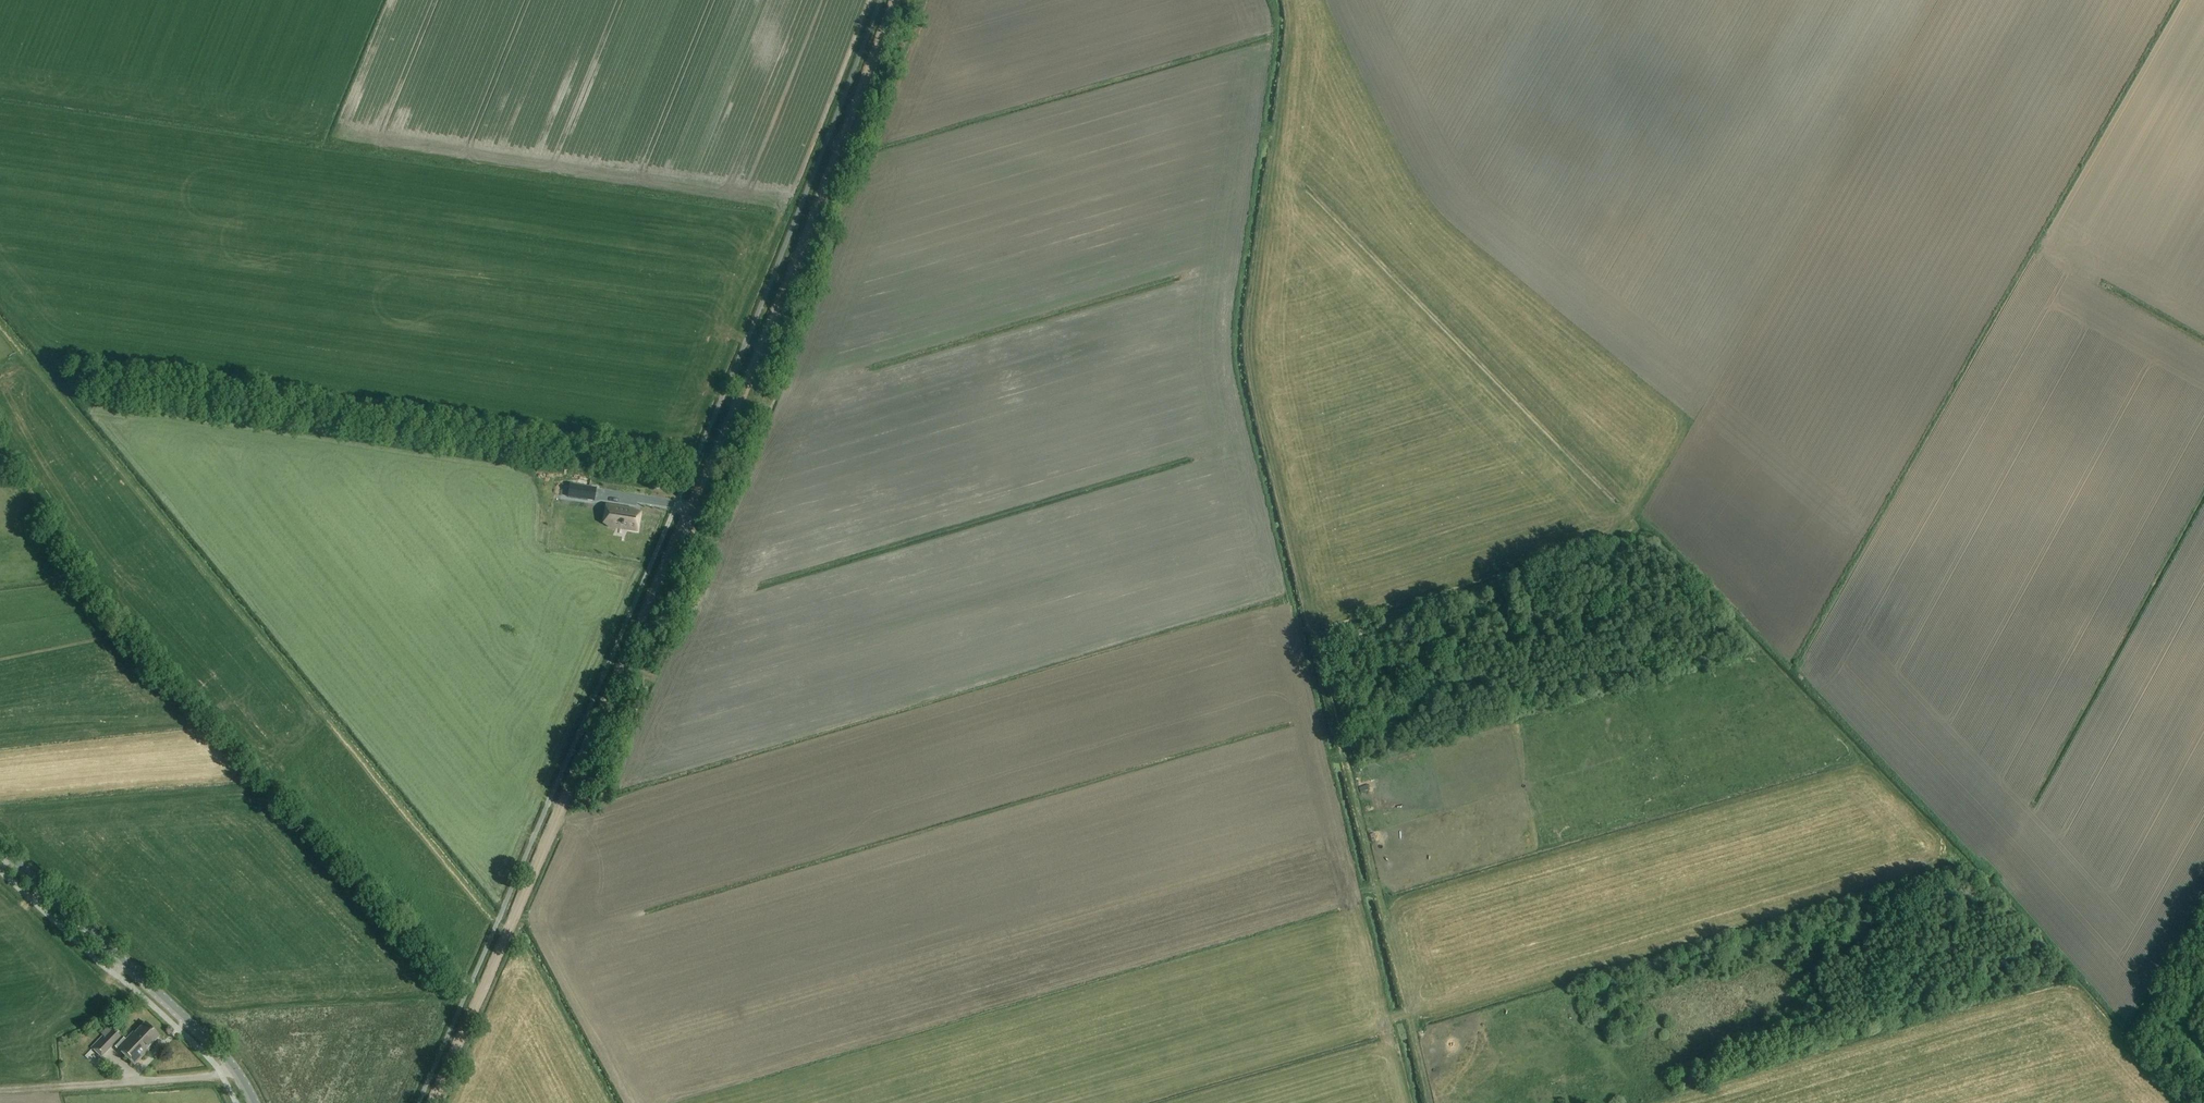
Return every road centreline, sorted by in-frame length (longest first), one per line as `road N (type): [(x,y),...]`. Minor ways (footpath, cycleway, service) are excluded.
road 1 (track): [(433,1102),(756,361),(895,0)]
road 2 (tertiary): [(254,1102),(221,1052),(0,848)]
road 3 (track): [(222,1075),(0,1090)]

